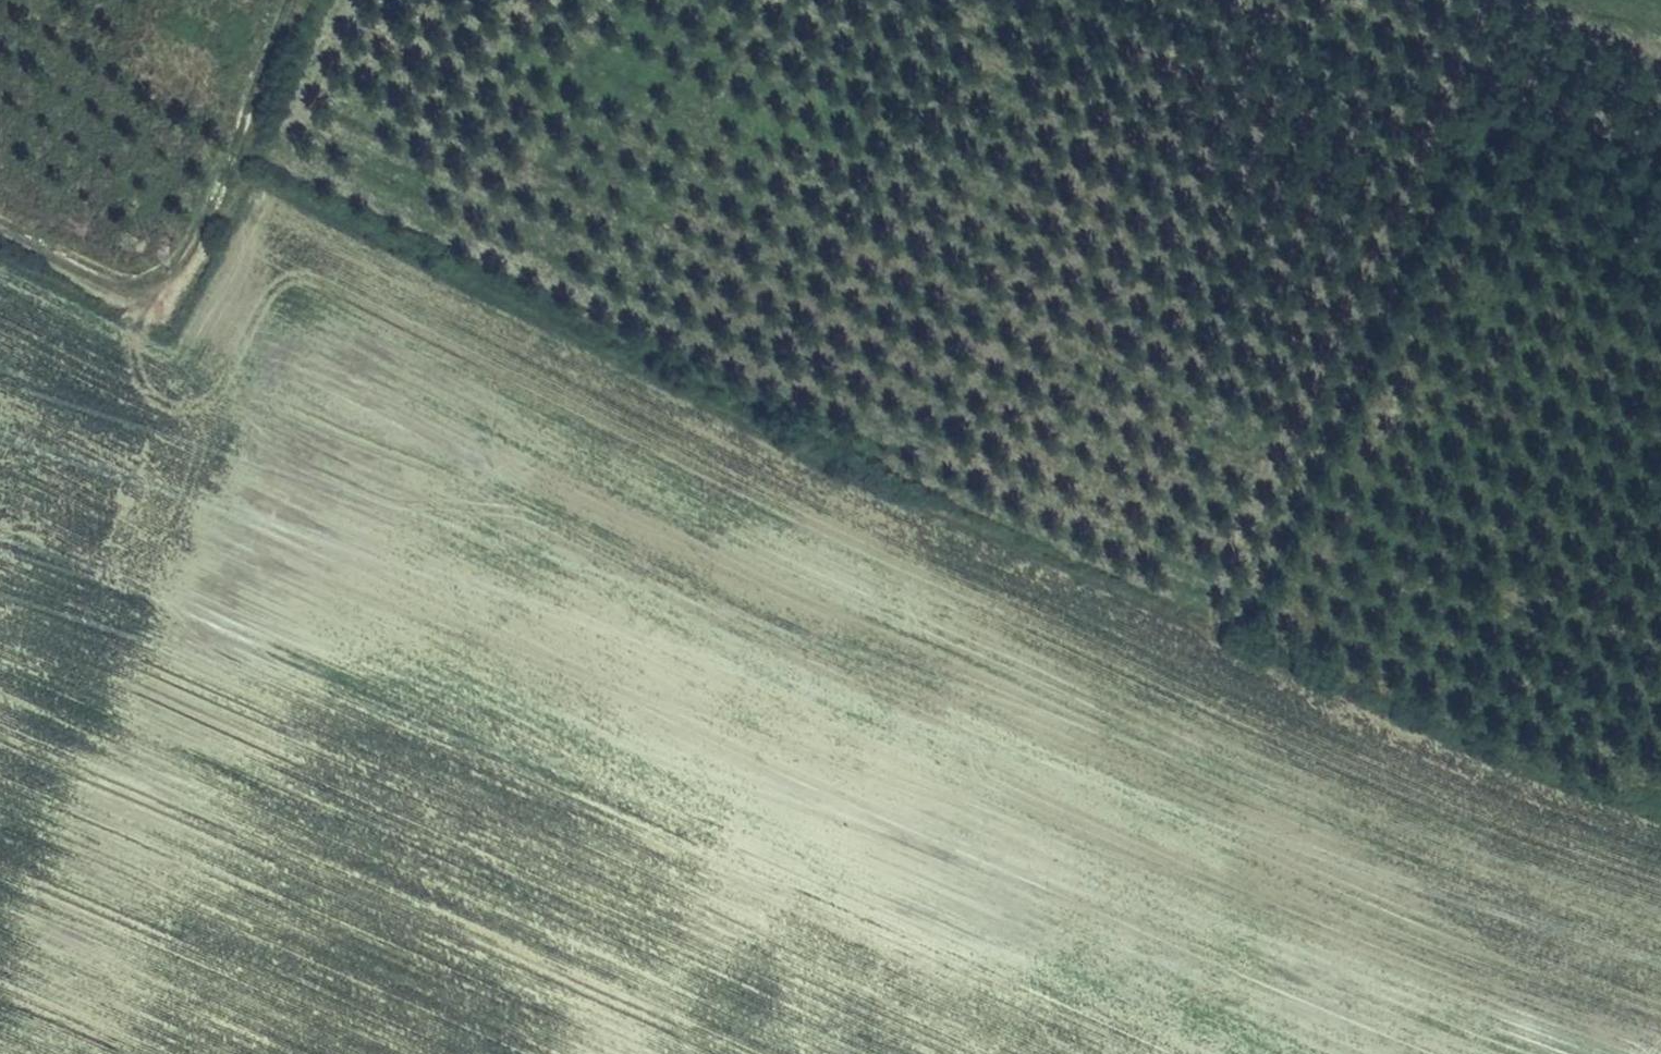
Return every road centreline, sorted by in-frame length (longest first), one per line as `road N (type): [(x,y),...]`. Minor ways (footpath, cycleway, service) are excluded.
road 1 (track): [(0,231),(80,271),(120,280),(151,274),(187,241),(291,0)]

